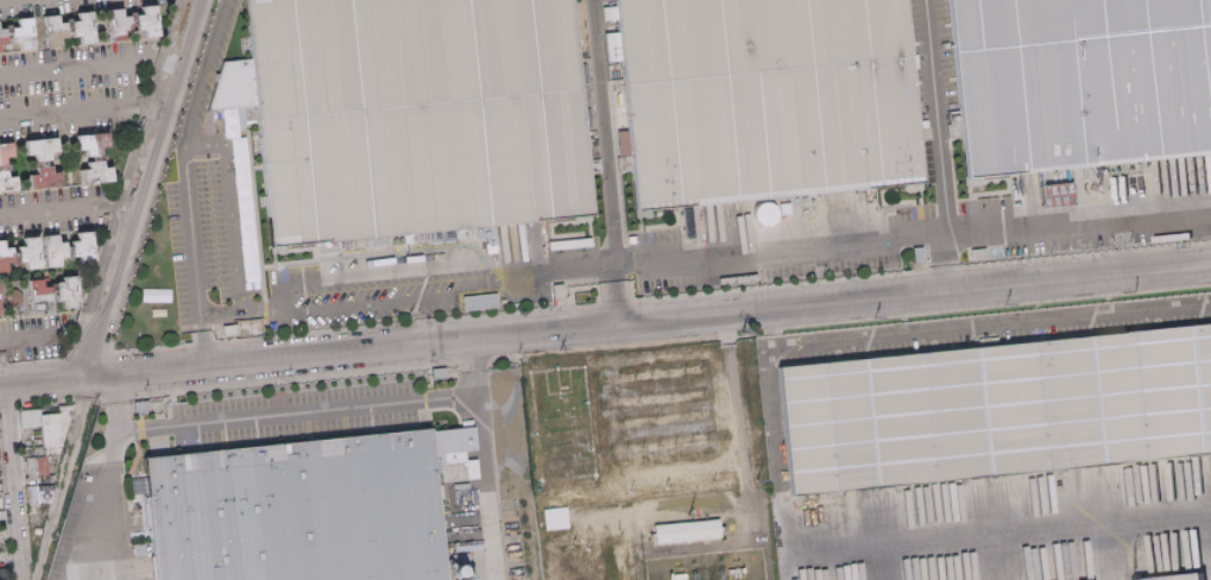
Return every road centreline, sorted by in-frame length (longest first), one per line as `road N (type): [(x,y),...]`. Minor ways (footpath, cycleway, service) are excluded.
road 1 (residential): [(1210,264),(87,377)]
road 2 (residential): [(87,377),(196,0)]
road 3 (residential): [(8,385),(23,579)]

